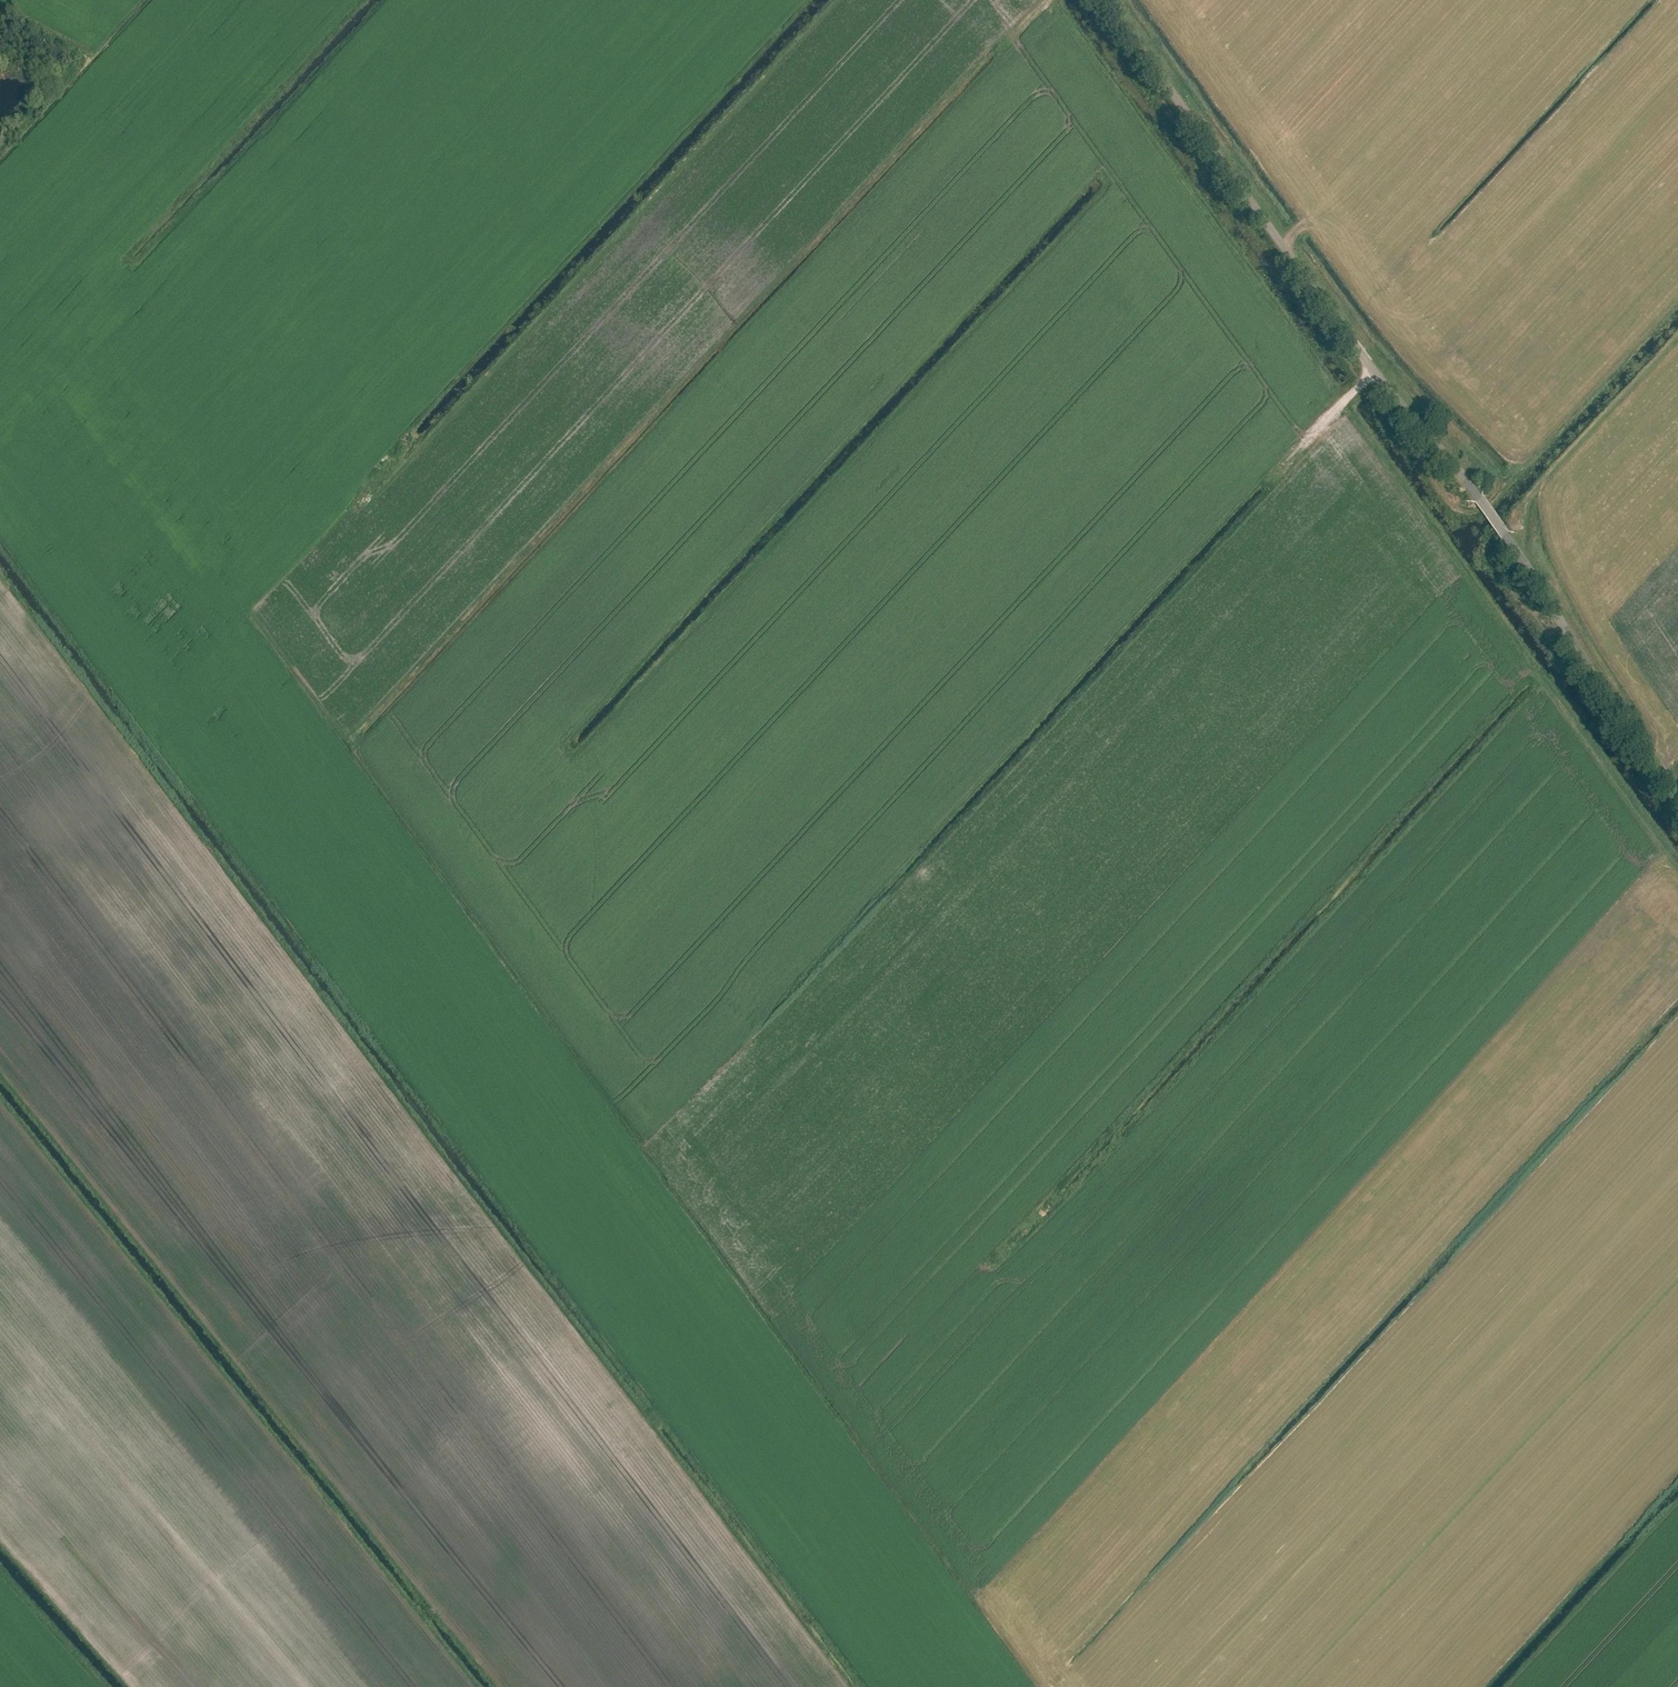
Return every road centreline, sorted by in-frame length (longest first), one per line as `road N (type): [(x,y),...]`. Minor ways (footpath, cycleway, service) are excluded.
road 1 (tertiary): [(1677,806),(1584,675),(1482,502),(1367,371),(1096,0)]

